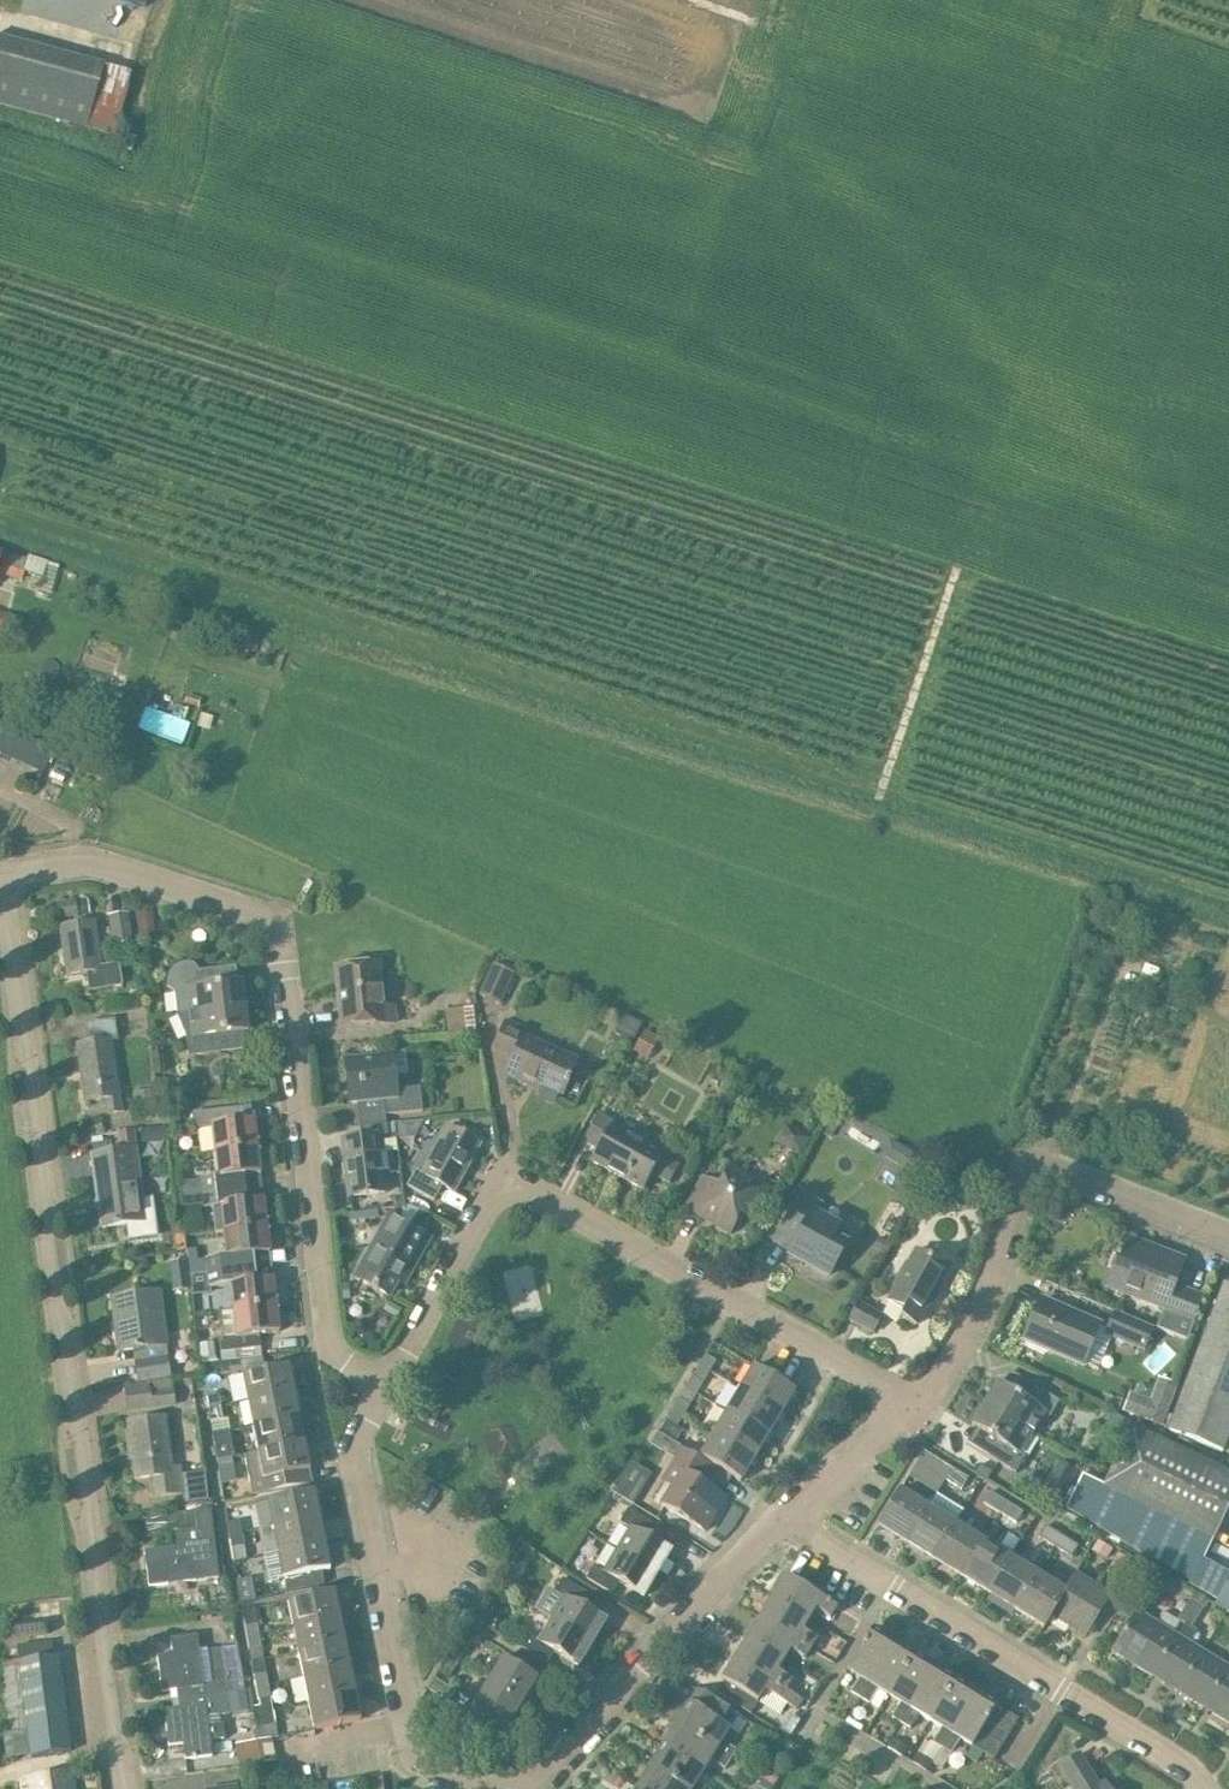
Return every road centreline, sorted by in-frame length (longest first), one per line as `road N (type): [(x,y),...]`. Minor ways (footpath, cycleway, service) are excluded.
road 1 (unclassified): [(126,1788),(0,898)]
road 2 (residential): [(384,1388),(333,1351),(272,923),(94,861),(0,874)]
road 3 (residential): [(384,1388),(490,1205),(523,1192),(923,1407)]
road 4 (residential): [(1202,1788),(1178,1762),(780,1517)]
road 5 (residential): [(479,1788),(413,1762),(352,1443),(384,1388)]
road 6 (residential): [(523,1788),(780,1517)]
road 7 (residential): [(923,1407),(983,1304),(1020,1193),(1035,1172)]
road 8 (residential): [(1228,1235),(1061,1171),(1035,1172)]
road 9 (residential): [(780,1517),(864,1441),(923,1407)]

